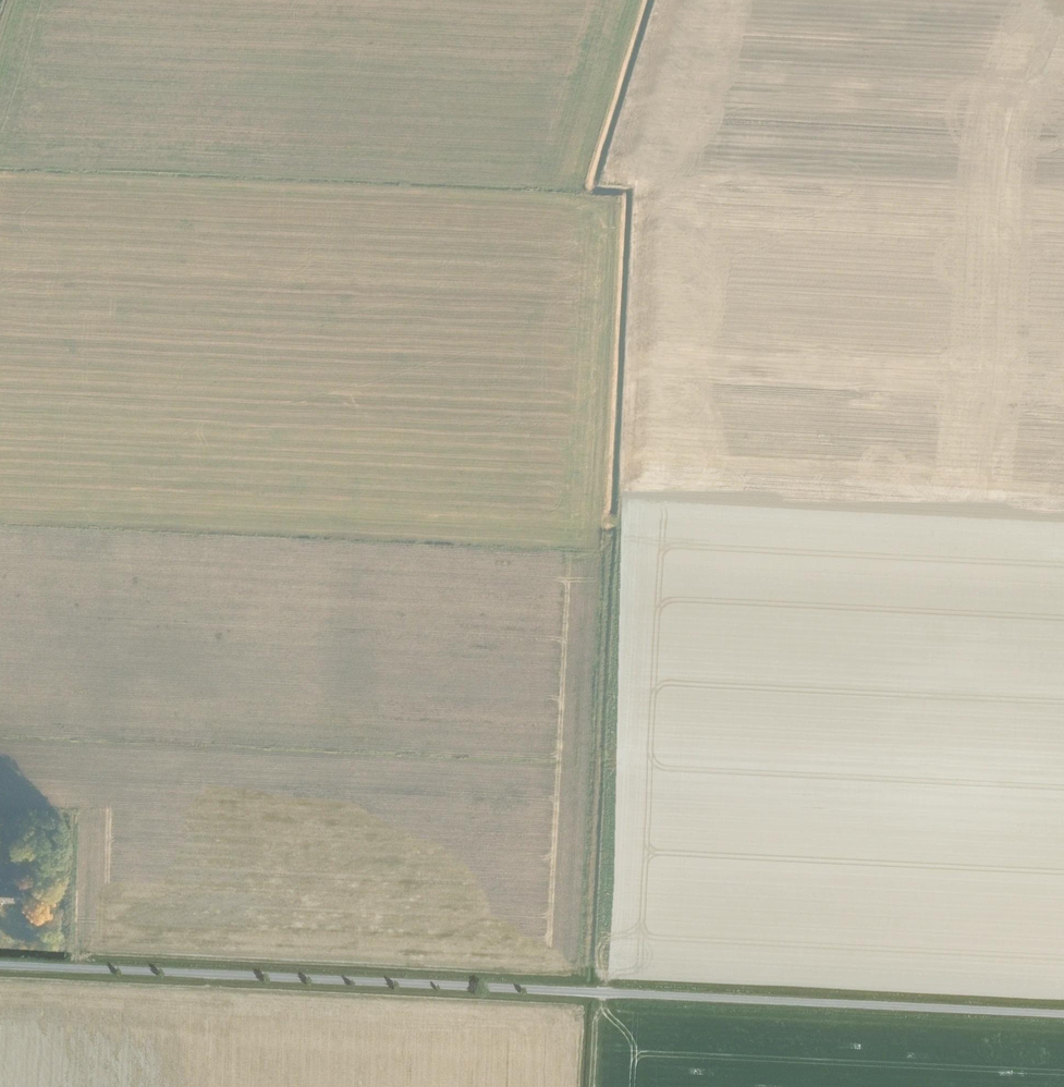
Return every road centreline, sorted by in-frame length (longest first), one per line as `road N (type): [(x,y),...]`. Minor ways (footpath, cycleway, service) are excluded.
road 1 (unclassified): [(0,966),(1063,1014)]

